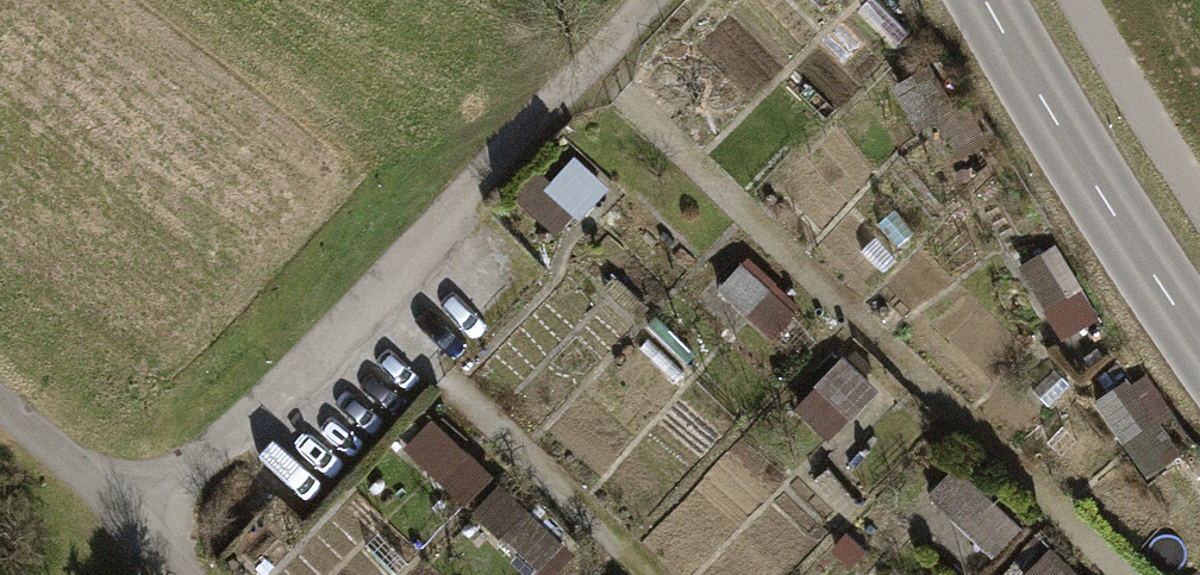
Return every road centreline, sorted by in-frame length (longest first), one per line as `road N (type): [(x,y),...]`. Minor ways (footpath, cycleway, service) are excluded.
road 1 (track): [(591,63),(1129,574)]
road 2 (unclassified): [(139,531),(652,0)]
road 3 (tertiary): [(1199,341),(1142,263),(983,0)]
road 4 (track): [(367,295),(654,574)]
road 5 (residential): [(0,407),(139,531)]

